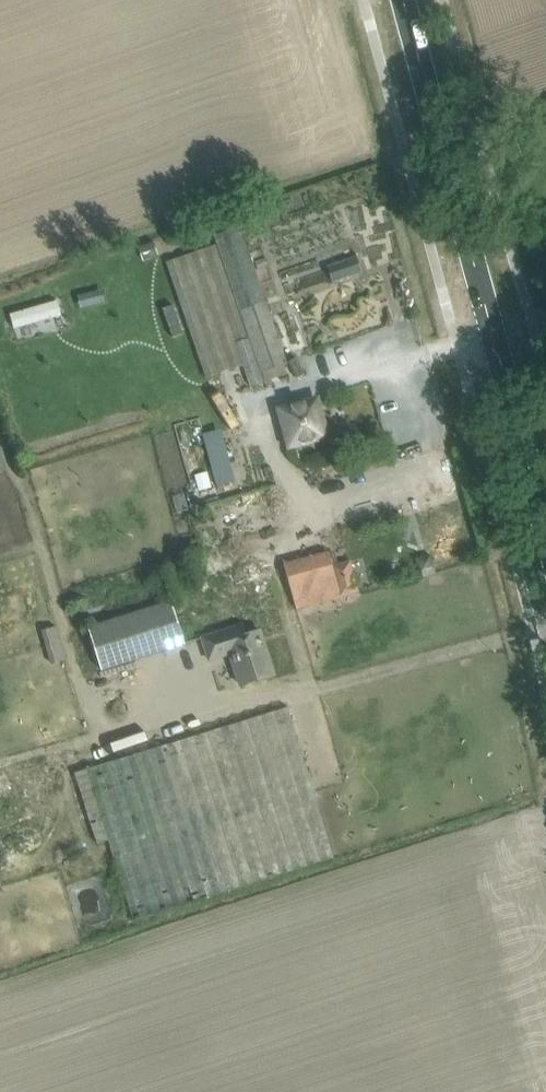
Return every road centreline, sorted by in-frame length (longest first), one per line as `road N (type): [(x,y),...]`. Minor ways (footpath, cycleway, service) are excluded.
road 1 (secondary): [(545,541),(400,0)]

